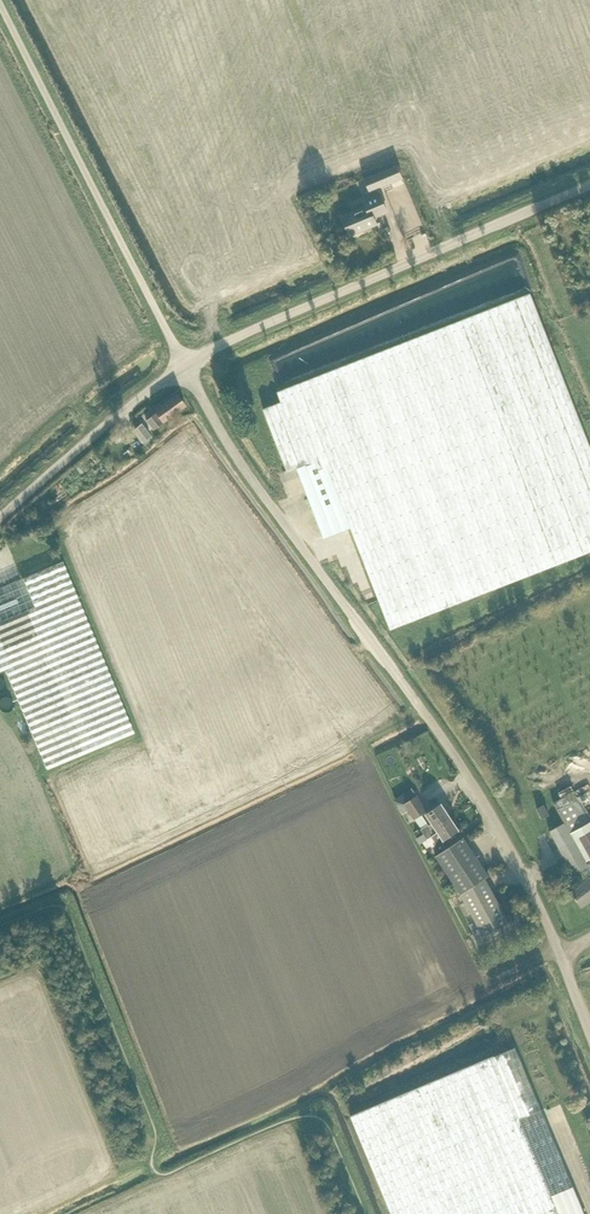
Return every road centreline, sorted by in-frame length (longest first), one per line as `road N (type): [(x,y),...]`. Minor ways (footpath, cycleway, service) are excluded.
road 1 (unclassified): [(589,1030),(477,793),(236,456),(183,365)]
road 2 (unclassified): [(183,365),(589,184)]
road 3 (unclassified): [(183,365),(0,2)]
road 4 (unclassified): [(0,516),(183,365)]

